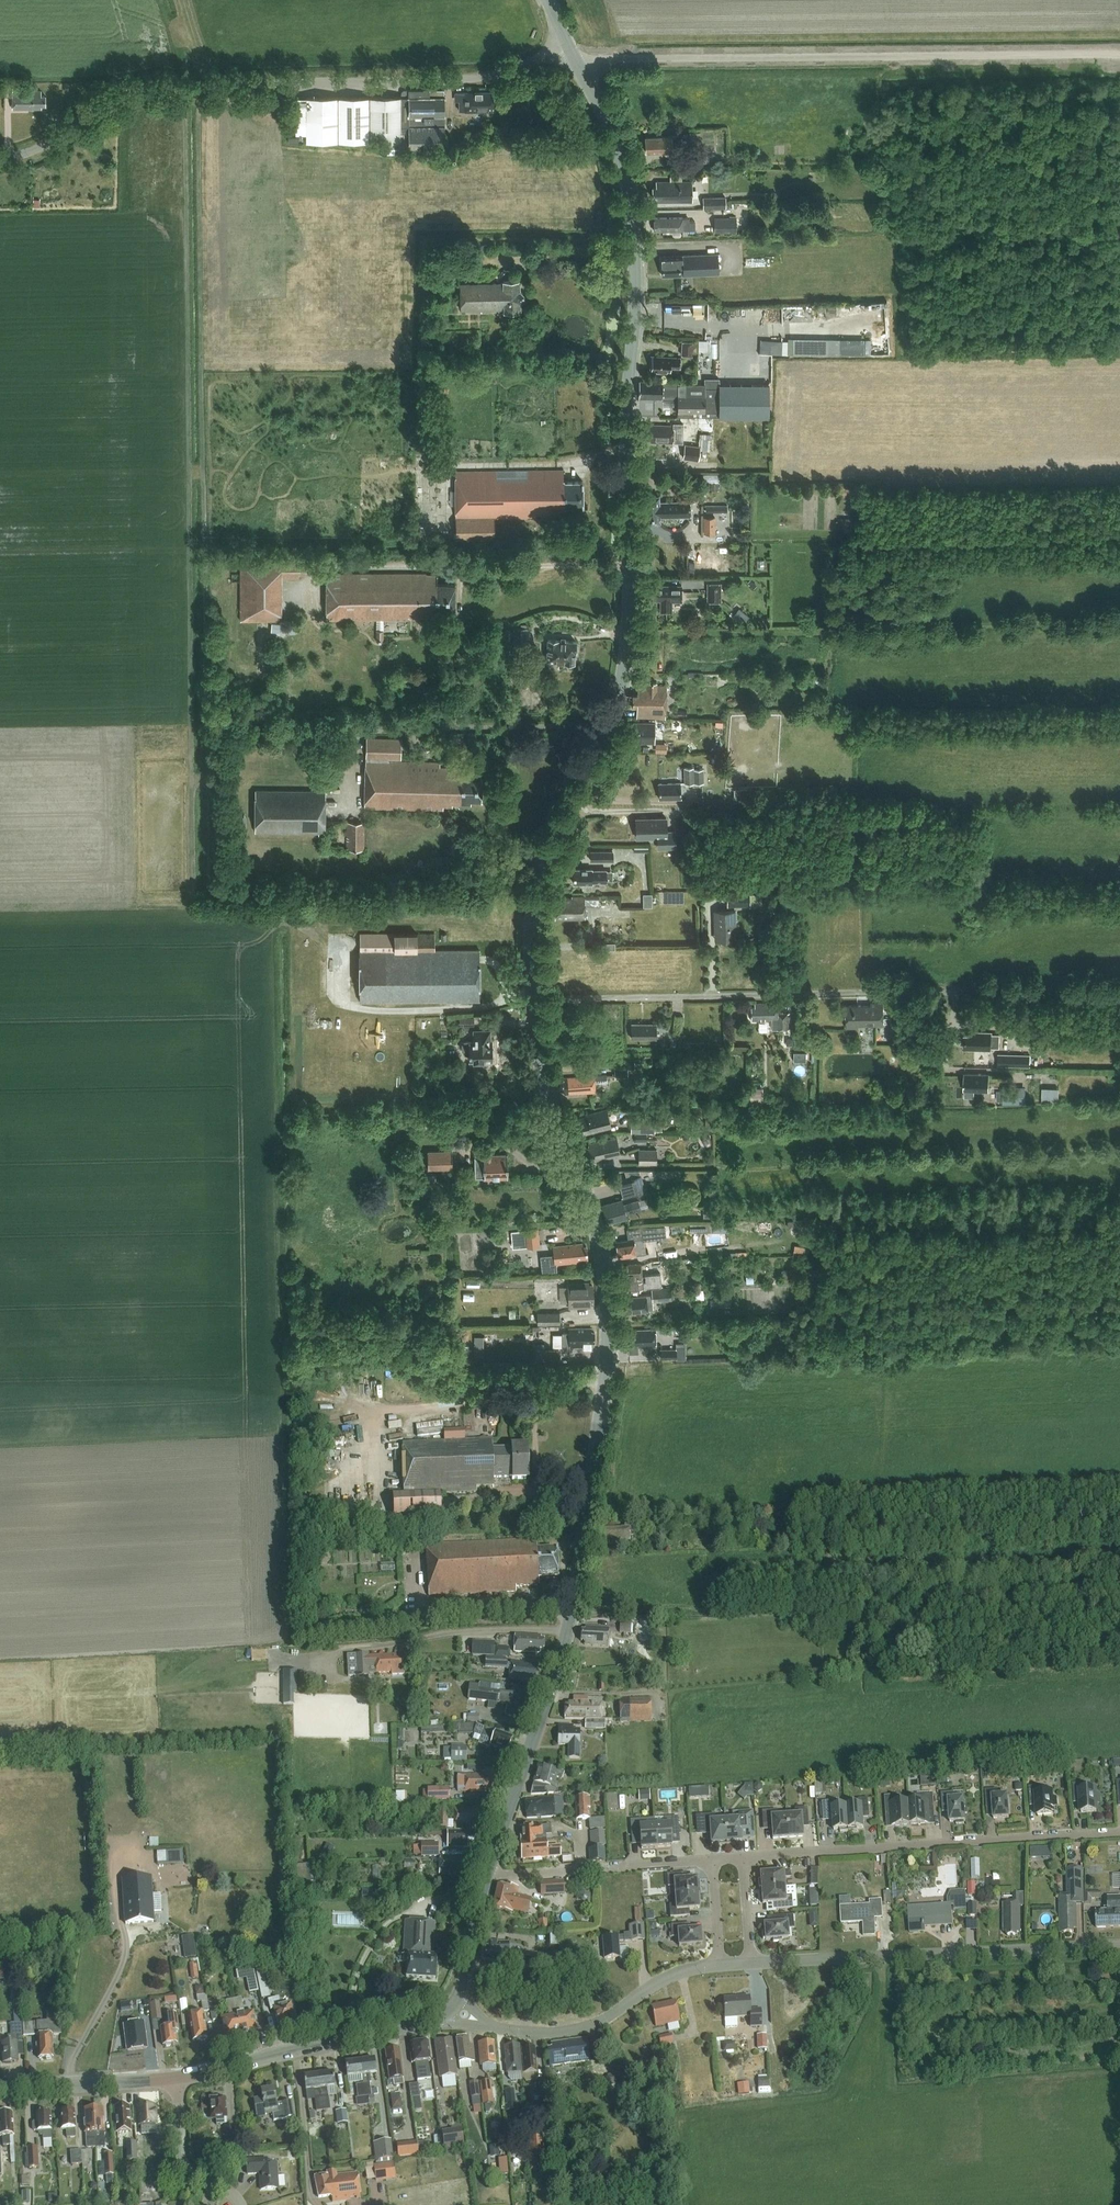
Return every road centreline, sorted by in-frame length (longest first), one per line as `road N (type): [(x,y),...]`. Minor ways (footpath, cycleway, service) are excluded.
road 1 (tertiary): [(530,1001),(538,876),(599,758),(619,700),(629,590),(634,236),(620,160),(576,64)]
road 2 (tertiary): [(481,1875),(562,1645),(608,1350),(600,1245),(540,1068),(530,1001)]
road 3 (unclassified): [(0,157),(28,155),(120,87),(471,78),(566,46)]
road 4 (unclassified): [(1119,57),(576,64)]
road 5 (unclassified): [(953,996),(530,1001)]
road 6 (residential): [(1119,1832),(745,1857)]
road 7 (unclassified): [(751,1963),(1119,1944)]
road 8 (tertiary): [(176,2079),(444,2015)]
road 9 (unclassified): [(482,2022),(587,2029),(661,1976),(719,1965)]
road 10 (residential): [(714,1860),(481,1875)]
road 11 (tertiary): [(0,2092),(176,2079)]
road 12 (residential): [(232,2204),(224,2188),(181,2157),(176,2079)]
road 13 (tertiary): [(458,1995),(481,1875)]

